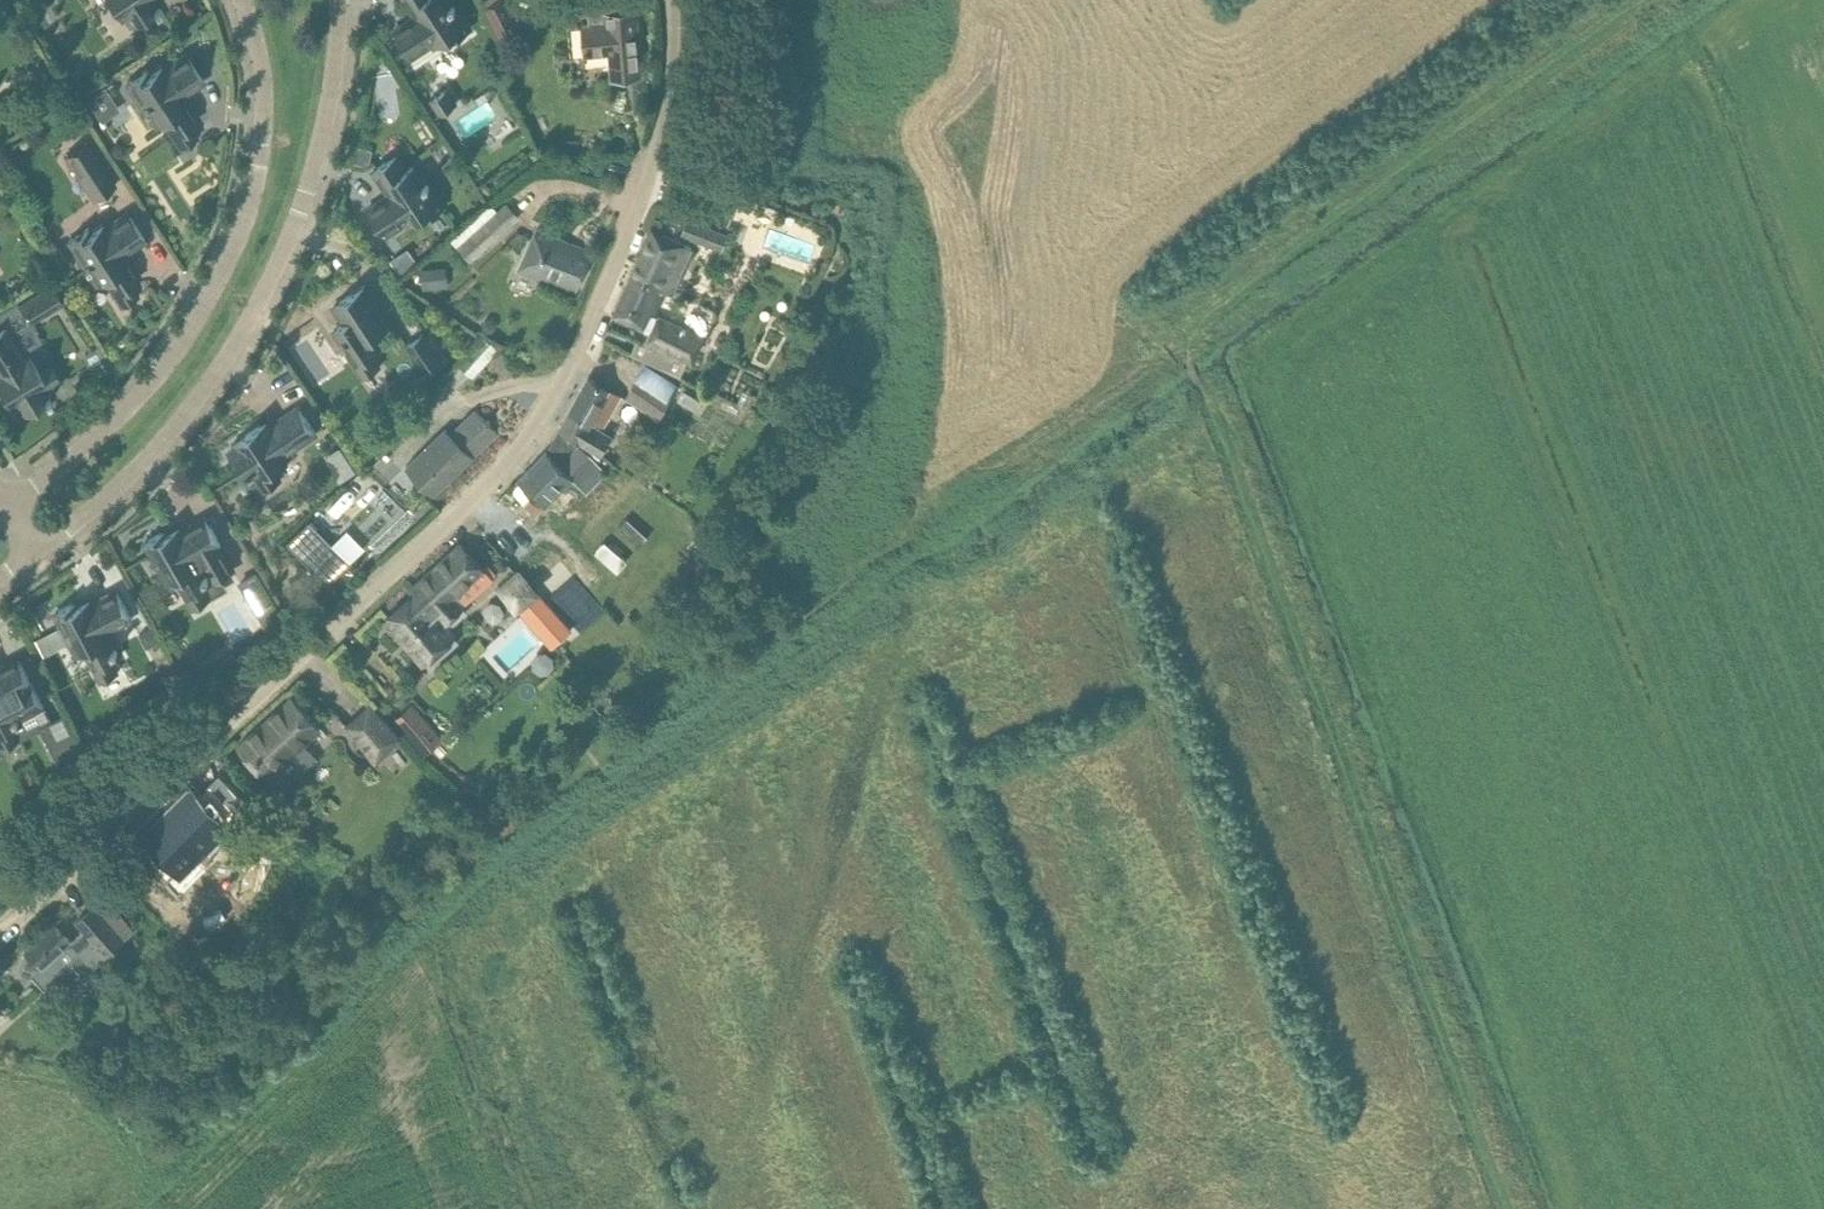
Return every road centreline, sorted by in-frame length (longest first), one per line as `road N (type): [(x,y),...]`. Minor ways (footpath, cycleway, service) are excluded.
road 1 (residential): [(0,933),(521,457),(577,359),(646,194),(669,95),(672,0)]
road 2 (residential): [(342,0),(325,129),(303,204),(237,342),(184,419),(39,552)]
road 3 (residential): [(3,505),(101,435),(149,385),(195,321),(235,241),(253,196),(265,95),(242,0)]

